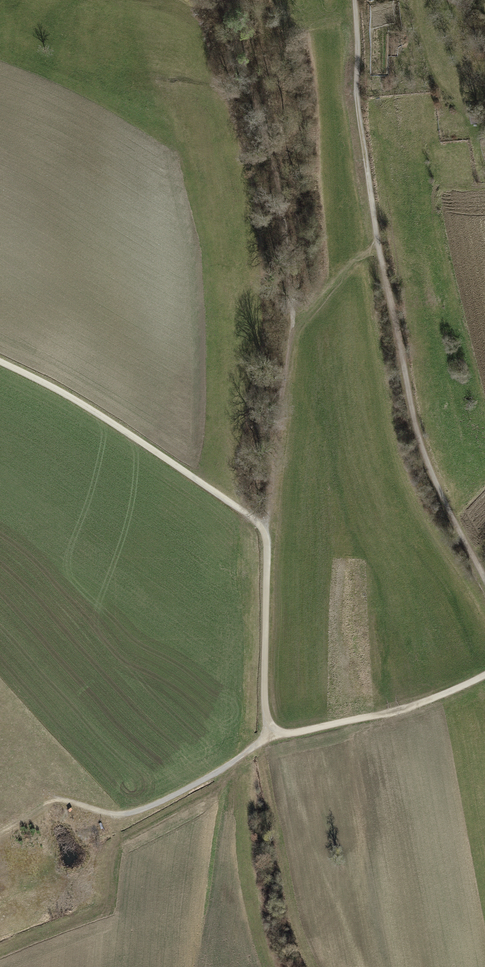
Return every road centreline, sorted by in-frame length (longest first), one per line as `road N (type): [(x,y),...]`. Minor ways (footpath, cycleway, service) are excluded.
road 1 (track): [(484,581),(417,434),(377,241),(357,91),(355,0)]
road 2 (track): [(267,535),(145,443),(0,361)]
road 3 (track): [(57,798),(110,813),(137,811),(272,738)]
road 4 (track): [(272,738),(405,708),(484,675)]
road 5 (track): [(272,738),(264,696),(267,535)]
road 6 (track): [(286,343),(377,241)]

